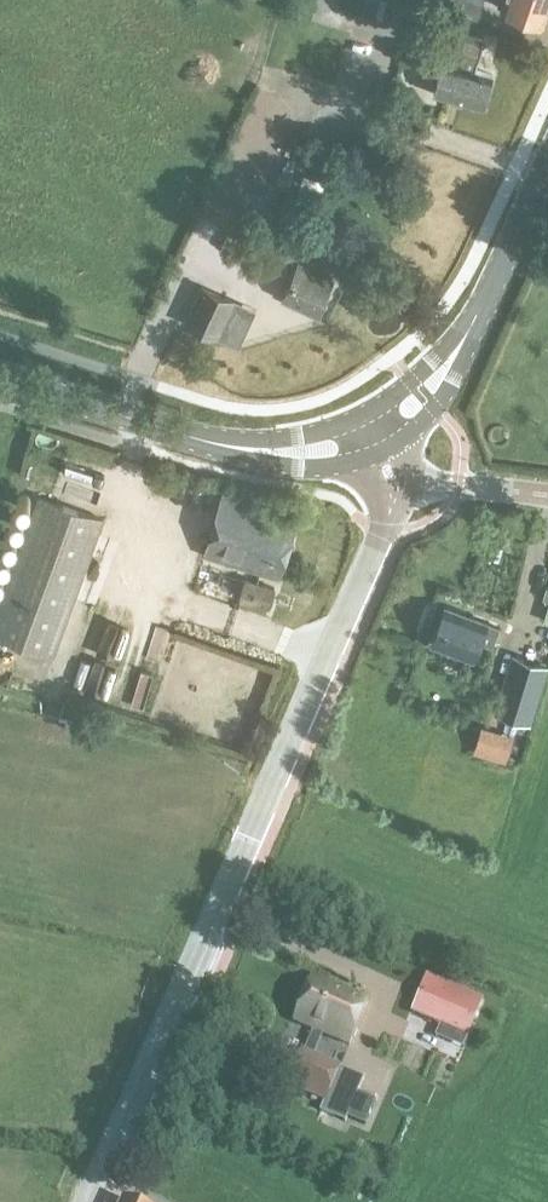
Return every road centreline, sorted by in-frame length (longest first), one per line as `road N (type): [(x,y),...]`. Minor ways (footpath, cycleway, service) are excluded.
road 1 (tertiary): [(92,1201),(400,503)]
road 2 (tertiary): [(404,447),(449,393),(508,260)]
road 3 (tertiary): [(165,426),(297,467),(370,463)]
road 4 (tertiary): [(508,260),(452,342),(380,404)]
road 5 (tertiary): [(352,419),(266,439),(165,426)]
road 6 (tertiary): [(165,426),(0,377)]

